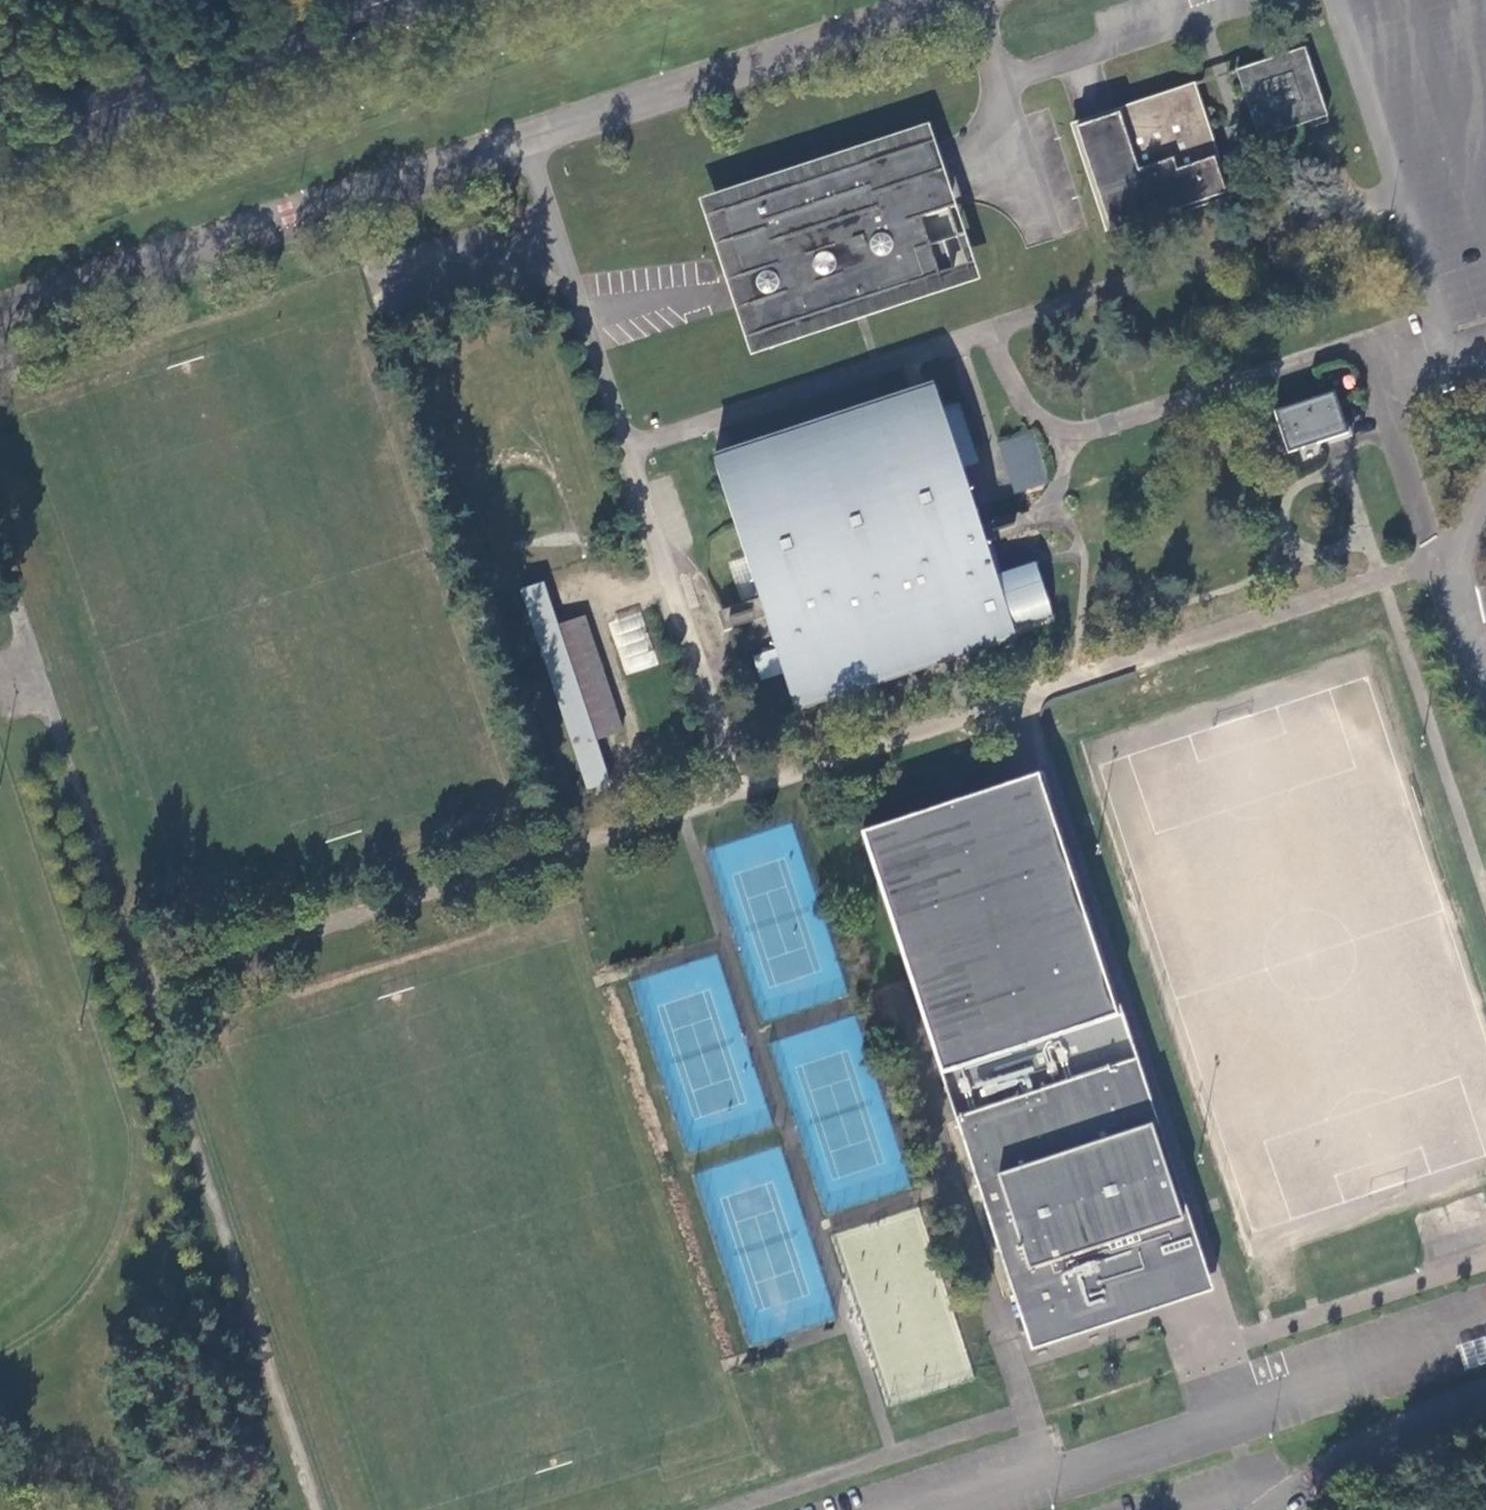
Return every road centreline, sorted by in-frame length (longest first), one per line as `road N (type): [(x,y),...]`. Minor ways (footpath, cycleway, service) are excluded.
road 1 (unclassified): [(0,312),(950,0)]
road 2 (secondary): [(389,0),(0,149)]
road 3 (unclassified): [(1454,345),(1339,0)]
road 4 (unclassified): [(1280,1509),(1371,1444),(1485,1395)]
road 5 (unclassified): [(1485,688),(1460,626),(1457,583),(1485,499)]

